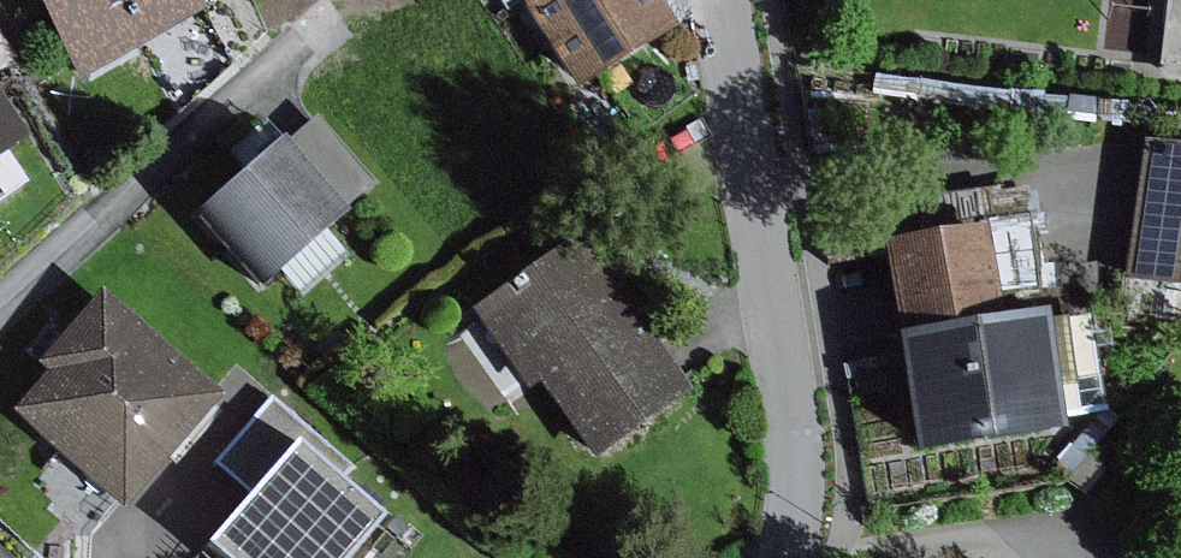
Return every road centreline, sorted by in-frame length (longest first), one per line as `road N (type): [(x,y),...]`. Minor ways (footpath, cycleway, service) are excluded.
road 1 (residential): [(778,557),(795,455),(717,0)]
road 2 (residential): [(0,308),(295,49)]

